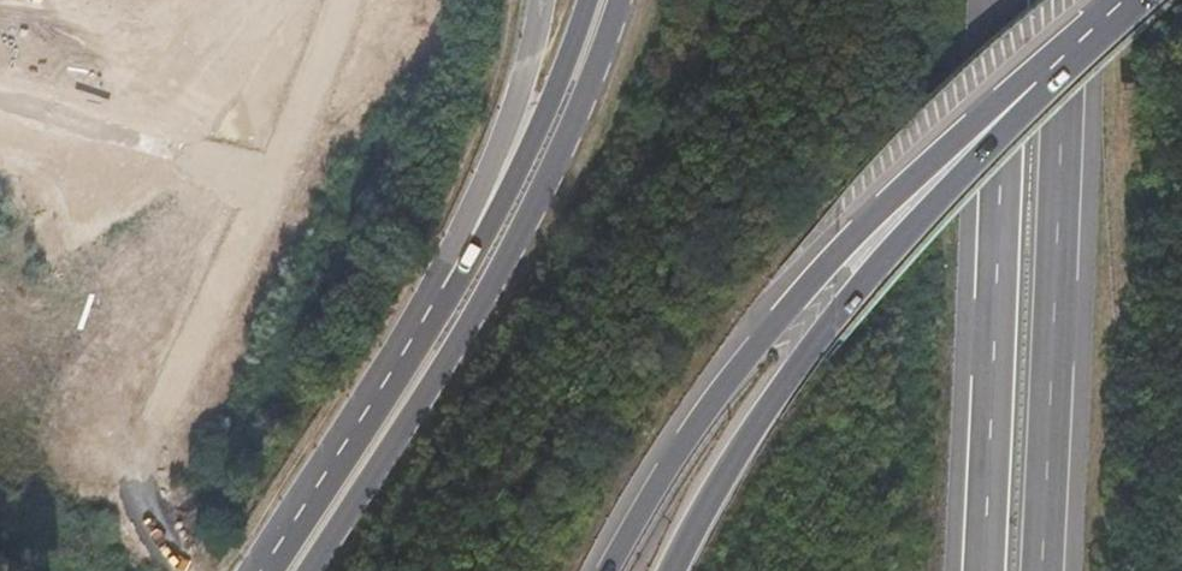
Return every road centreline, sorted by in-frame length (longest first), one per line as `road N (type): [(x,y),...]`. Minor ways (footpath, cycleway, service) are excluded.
road 1 (primary): [(1040,80),(995,100),(854,233),(667,467),(609,570)]
road 2 (primary): [(313,570),(522,239),(579,119),(622,0)]
road 3 (motorway): [(1040,80),(1026,111),(880,260),(814,348),(728,470),(674,570)]
road 4 (motorway): [(1007,0),(982,570)]
road 5 (motorway): [(1043,570),(1066,0)]
road 6 (primary): [(590,0),(507,204),(320,493)]
road 7 (motorway): [(542,0),(511,121),(477,202),(320,493)]
road 8 (primary): [(1130,0),(1040,80)]

